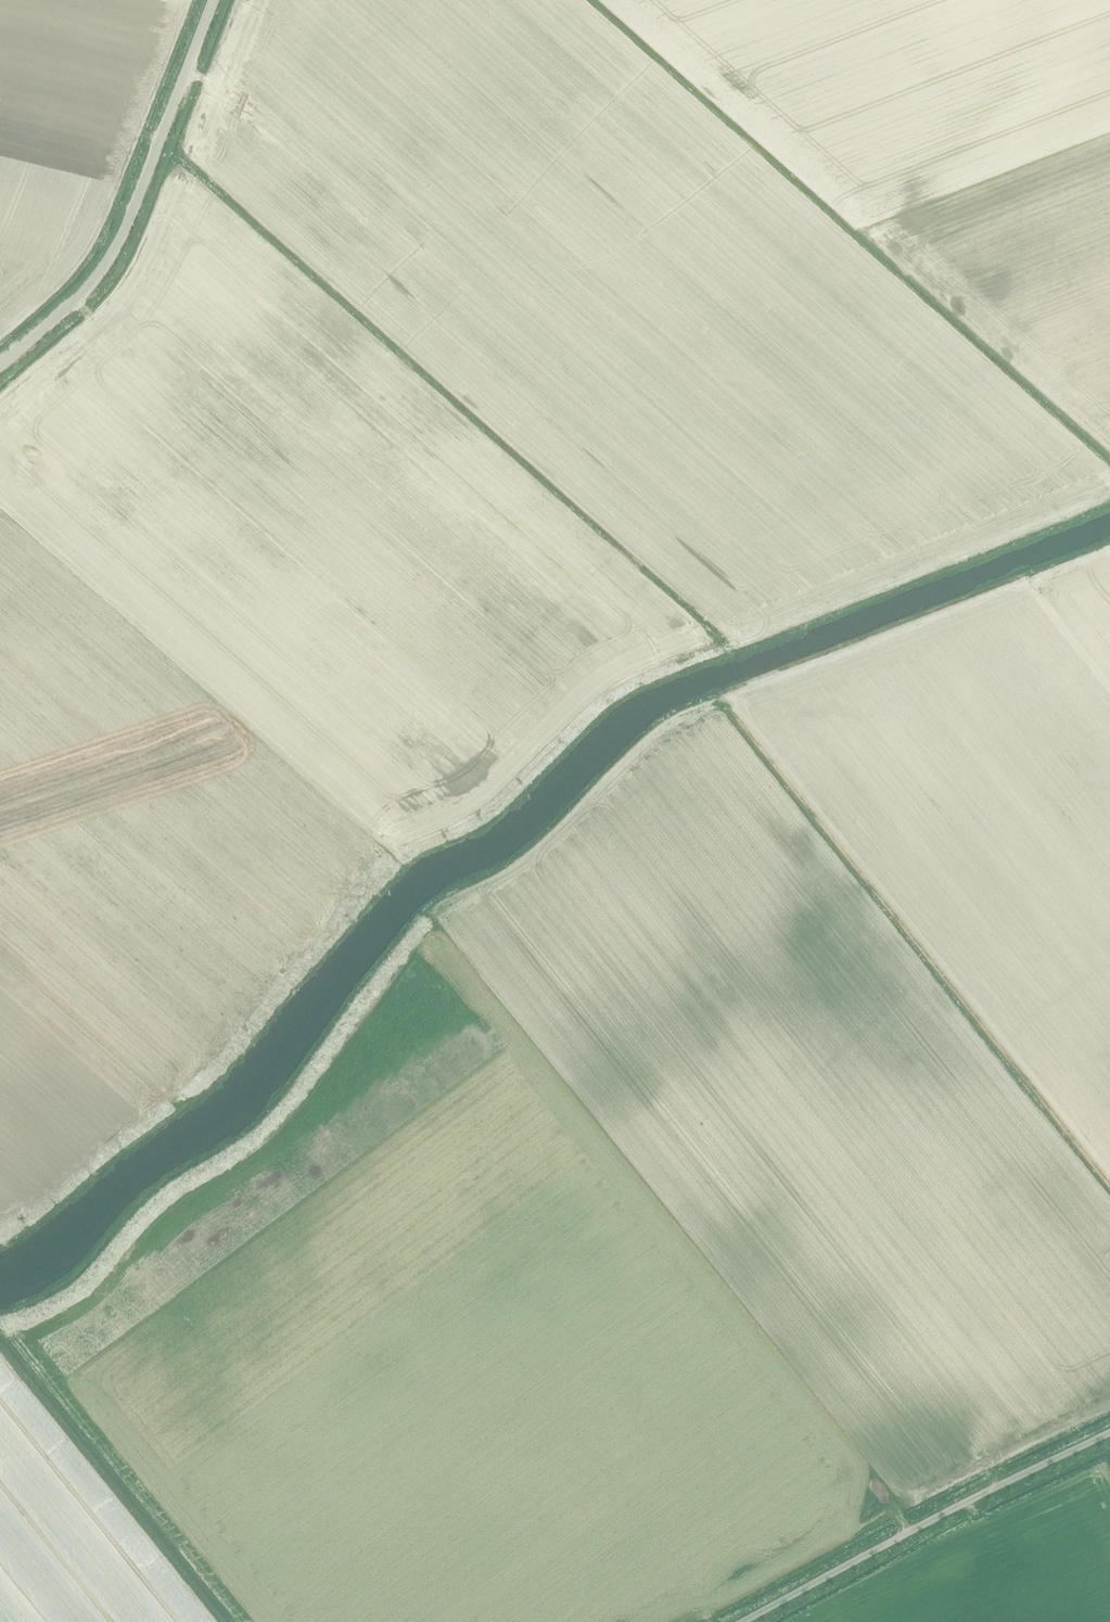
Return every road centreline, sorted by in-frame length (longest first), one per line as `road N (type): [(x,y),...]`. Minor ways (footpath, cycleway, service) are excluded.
road 1 (unclassified): [(0,364),(89,284),(122,237),(213,0)]
road 2 (unclassified): [(739,1621),(1109,1433)]

